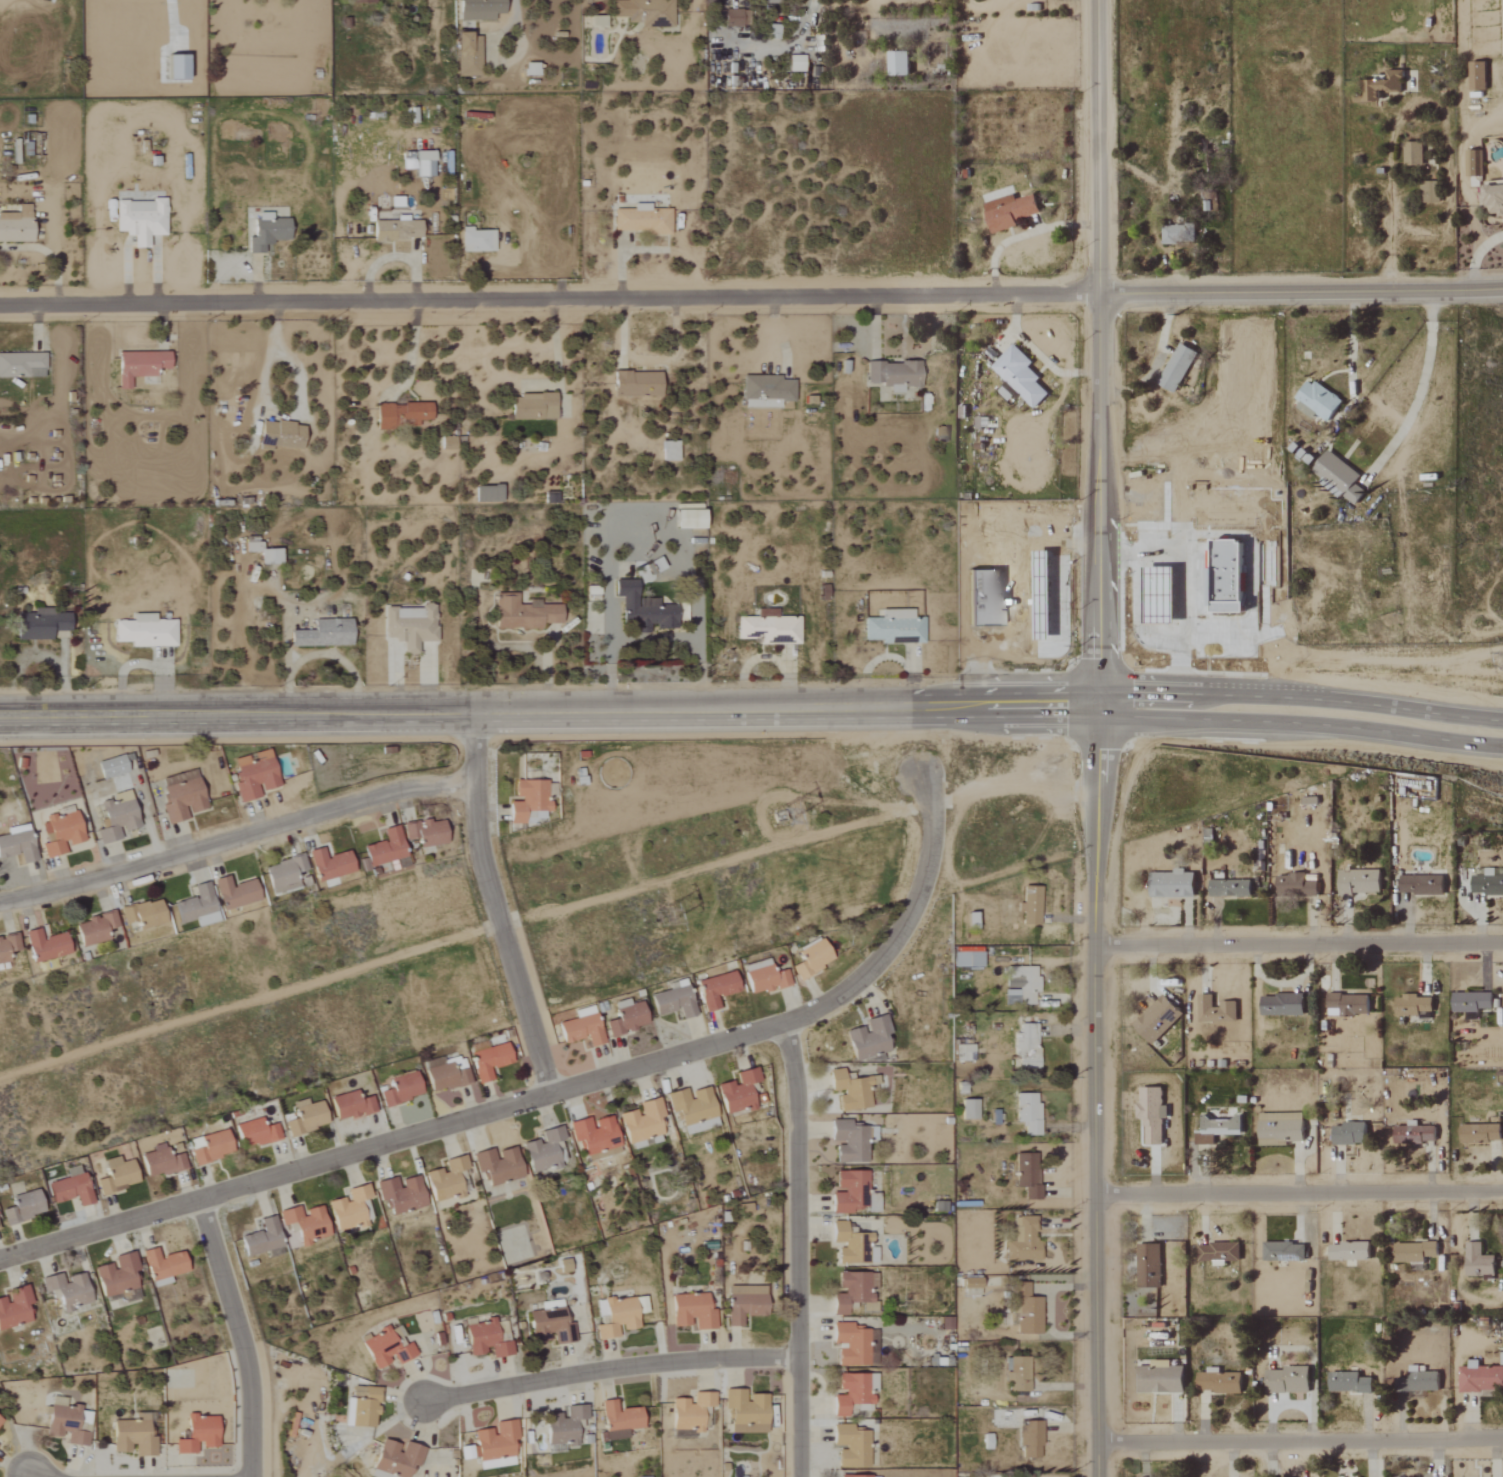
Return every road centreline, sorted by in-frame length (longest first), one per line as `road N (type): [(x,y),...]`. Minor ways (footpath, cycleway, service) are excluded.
road 1 (residential): [(0,1258),(778,1030),(846,996),(898,939),(926,871),(932,807),(921,768)]
road 2 (secondary): [(0,718),(1100,710)]
road 3 (residential): [(1100,710),(1100,1476)]
road 4 (residential): [(0,902),(475,786)]
road 5 (residential): [(798,1476),(801,1098),(778,1030)]
road 6 (tertiary): [(1100,710),(1102,293)]
road 7 (secondary): [(1502,722),(1237,691),(1100,710)]
road 8 (residential): [(1502,941),(1098,945)]
road 9 (secondary): [(1100,710),(1502,748)]
road 10 (residential): [(1502,1441),(1100,1440)]
road 11 (tertiary): [(1102,293),(1502,281)]
road 12 (residential): [(1103,1195),(1502,1191)]
road 13 (residential): [(480,715),(480,860),(558,1091)]
road 14 (residential): [(433,1401),(607,1368),(795,1352)]
road 15 (tertiary): [(1102,293),(1098,0)]
road 16 (residential): [(200,1195),(249,1368),(248,1476)]

